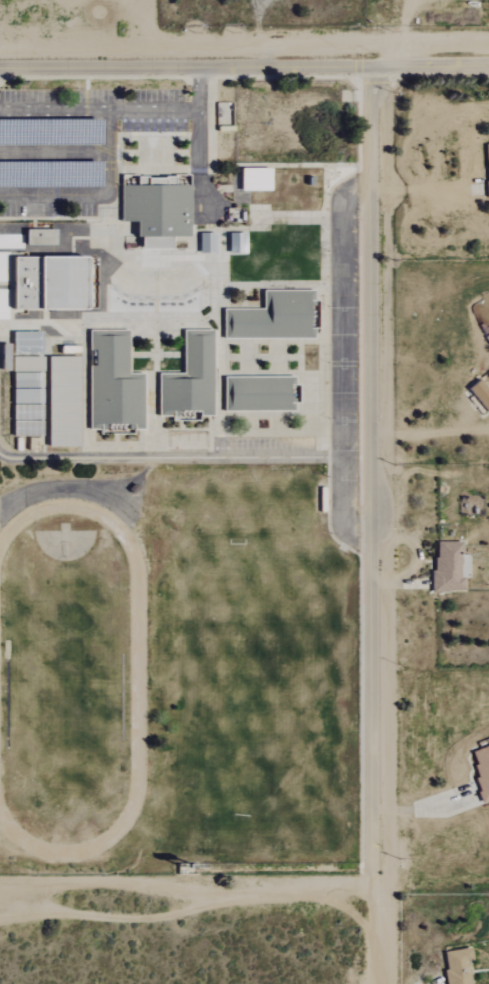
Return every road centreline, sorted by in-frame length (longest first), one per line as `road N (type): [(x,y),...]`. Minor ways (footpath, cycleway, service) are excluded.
road 1 (residential): [(369,64),(369,884)]
road 2 (residential): [(488,64),(0,65)]
road 3 (track): [(369,884),(242,895),(80,880),(0,885)]

